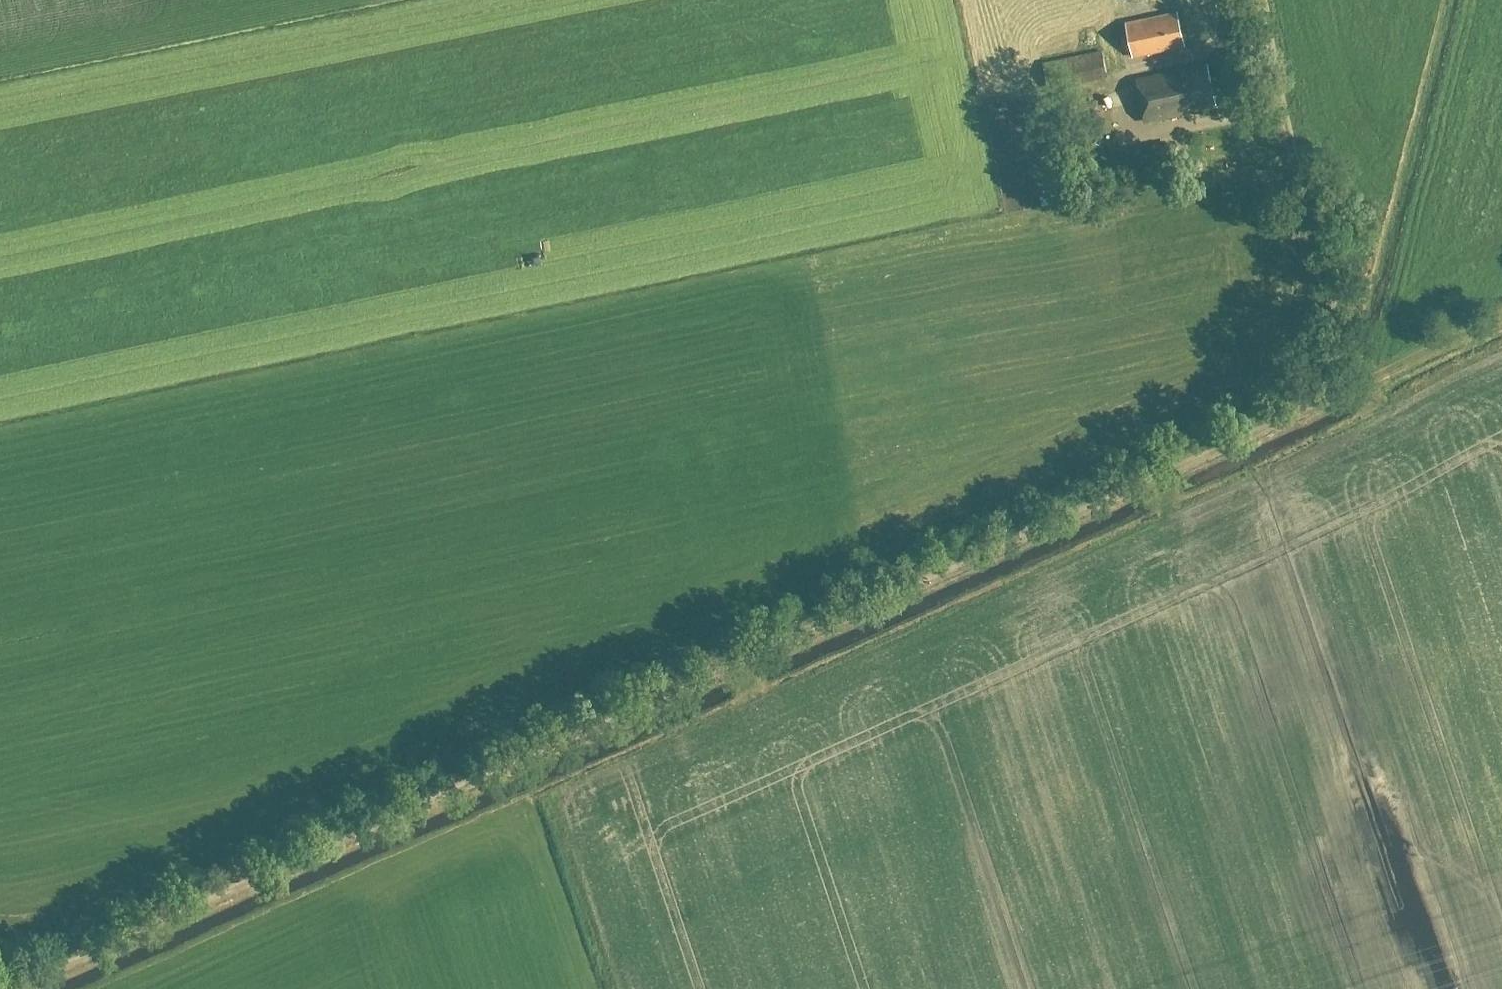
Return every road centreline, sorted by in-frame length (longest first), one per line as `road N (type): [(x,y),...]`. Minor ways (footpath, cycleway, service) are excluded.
road 1 (track): [(1501,315),(15,988)]
road 2 (track): [(1289,415),(1298,231),(1253,0)]

